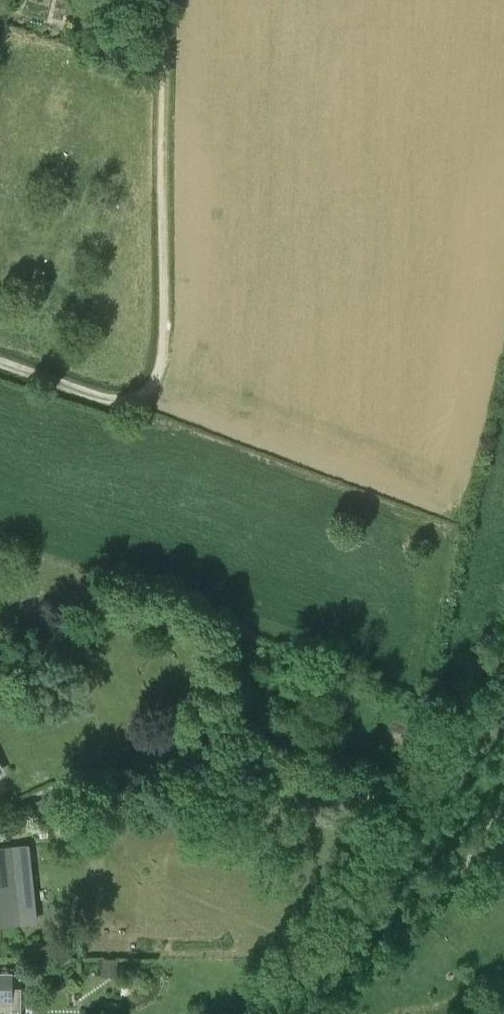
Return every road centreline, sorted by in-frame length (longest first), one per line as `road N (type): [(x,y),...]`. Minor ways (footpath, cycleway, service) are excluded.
road 1 (track): [(0,362),(109,399),(139,396),(157,375),(165,0)]
road 2 (track): [(503,805),(422,915),(319,1013)]

